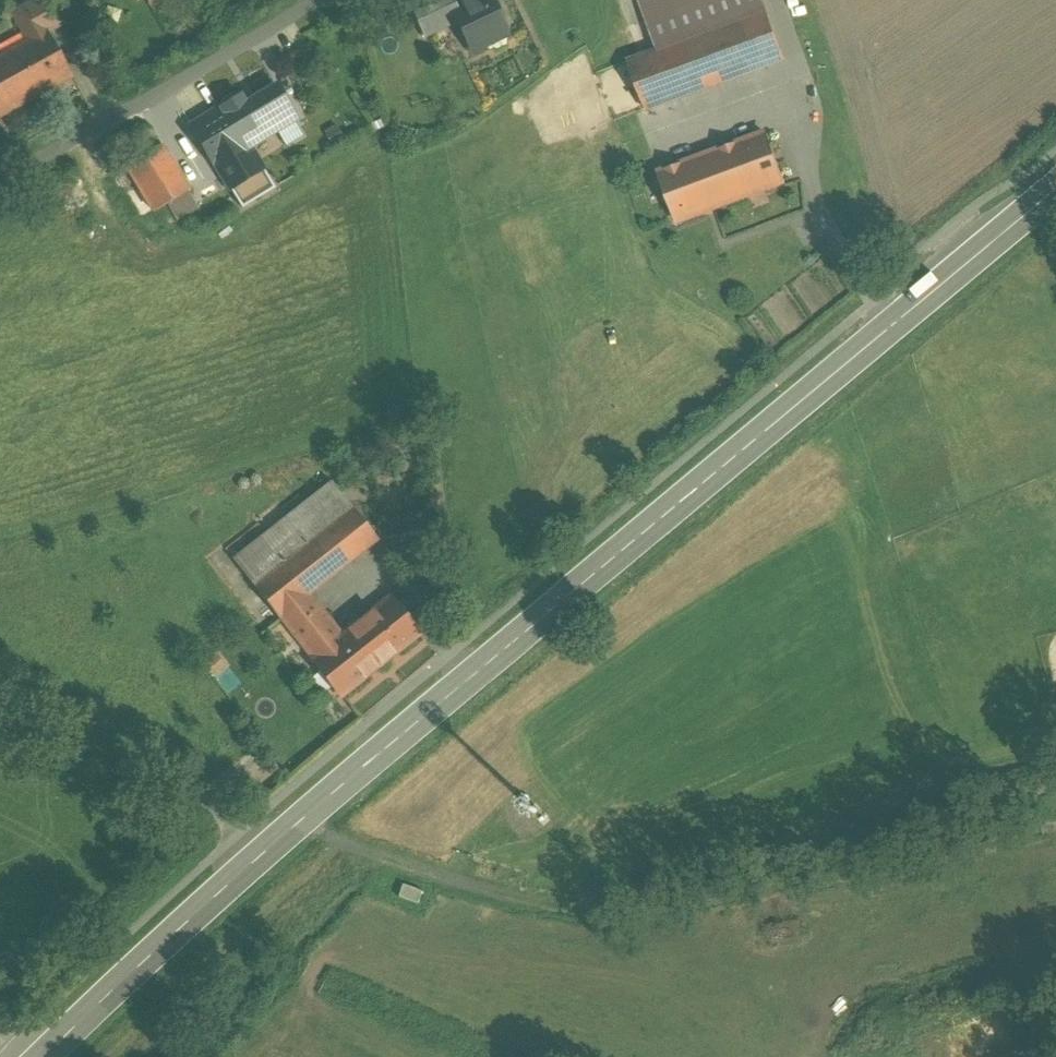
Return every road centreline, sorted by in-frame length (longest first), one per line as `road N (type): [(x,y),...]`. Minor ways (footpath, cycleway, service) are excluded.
road 1 (secondary): [(44,1056),(297,821),(1055,188)]
road 2 (unclassified): [(289,0),(0,162)]

